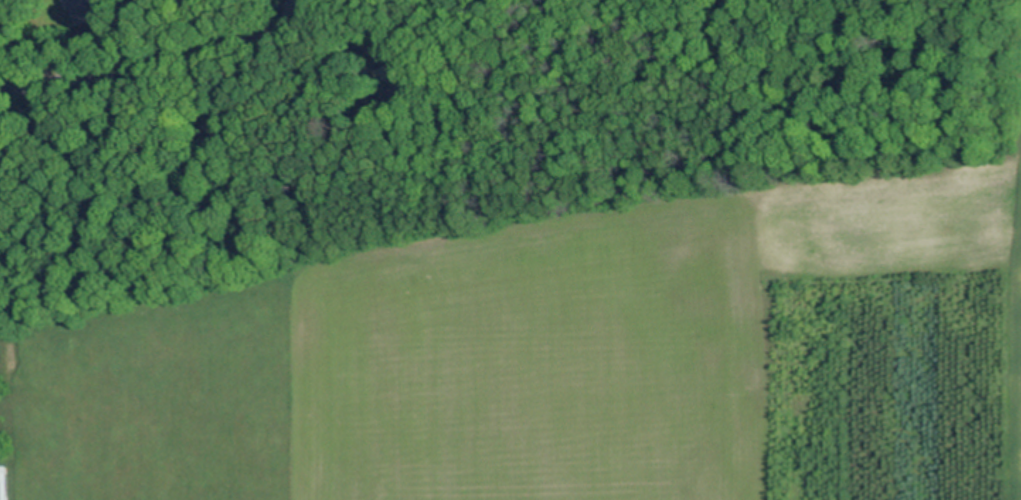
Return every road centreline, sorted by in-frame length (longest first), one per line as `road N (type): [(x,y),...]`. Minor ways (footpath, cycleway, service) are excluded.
road 1 (residential): [(0,98),(255,44)]

